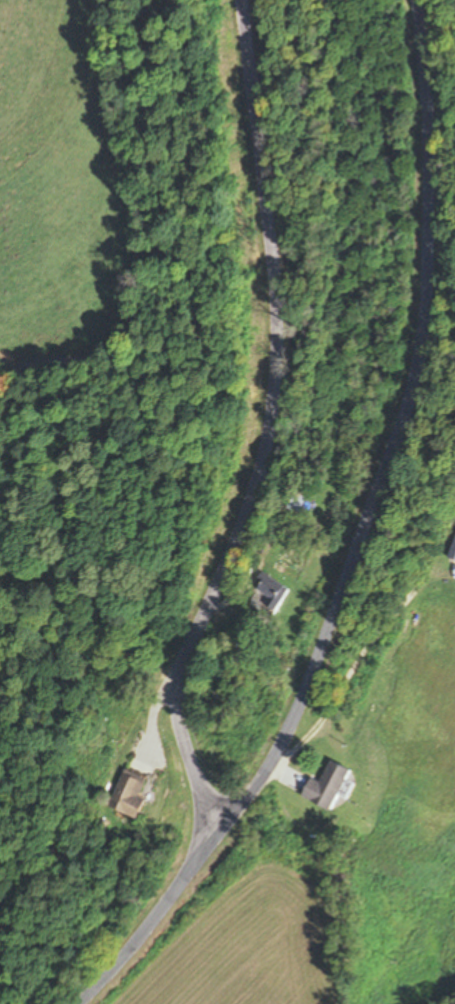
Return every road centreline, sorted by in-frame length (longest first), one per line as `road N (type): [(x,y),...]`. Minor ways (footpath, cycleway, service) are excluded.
road 1 (residential): [(82,1003),(264,787),(310,687),(413,403),(431,272),(433,157),(421,0)]
road 2 (residential): [(218,843),(175,701),(252,510),(274,421),(279,336),(243,0)]

